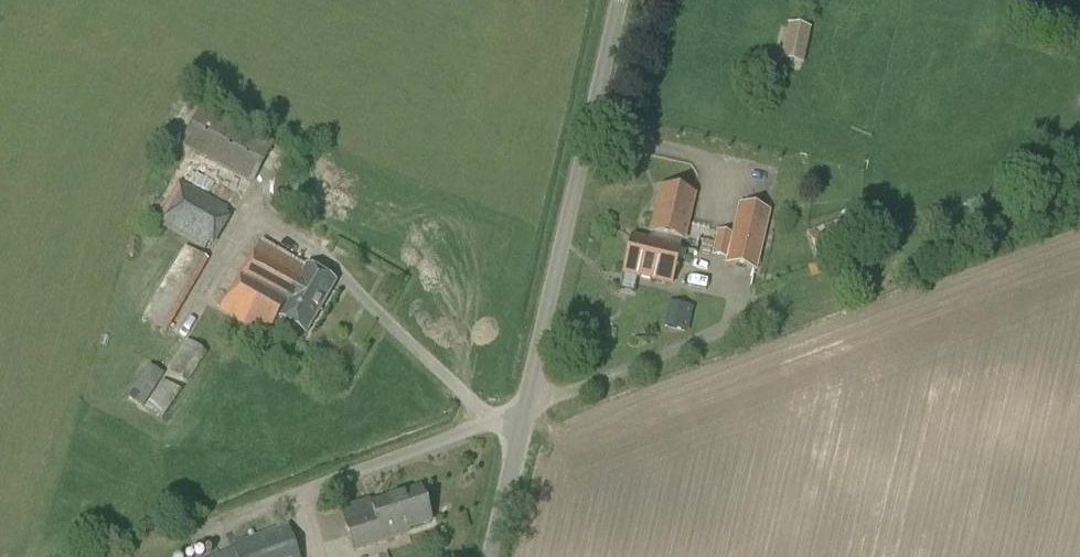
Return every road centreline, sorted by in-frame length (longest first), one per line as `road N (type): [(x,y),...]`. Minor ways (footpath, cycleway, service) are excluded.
road 1 (unclassified): [(489,556),(620,0)]

